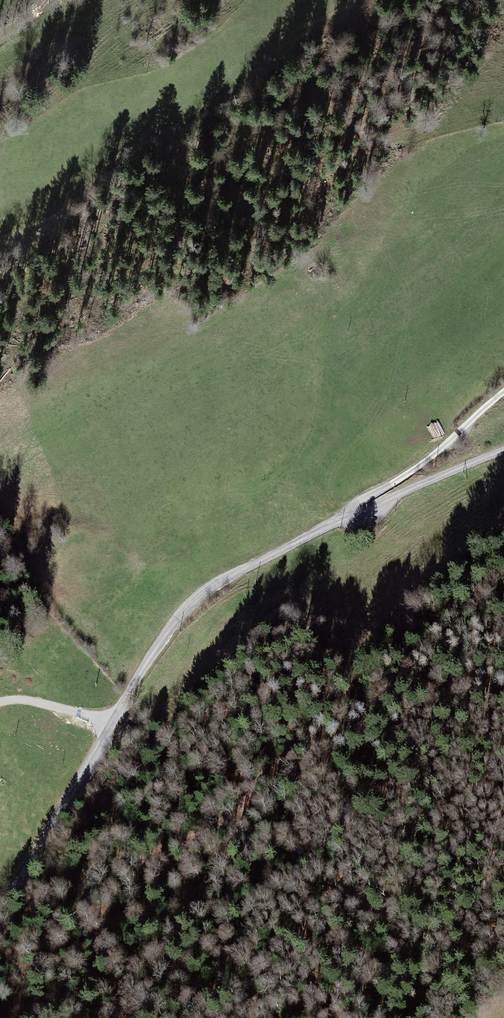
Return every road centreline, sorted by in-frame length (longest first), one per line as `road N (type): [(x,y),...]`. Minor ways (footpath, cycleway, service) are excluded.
road 1 (unclassified): [(0,894),(201,594),(340,519),(503,447)]
road 2 (track): [(340,519),(440,448),(503,389)]

